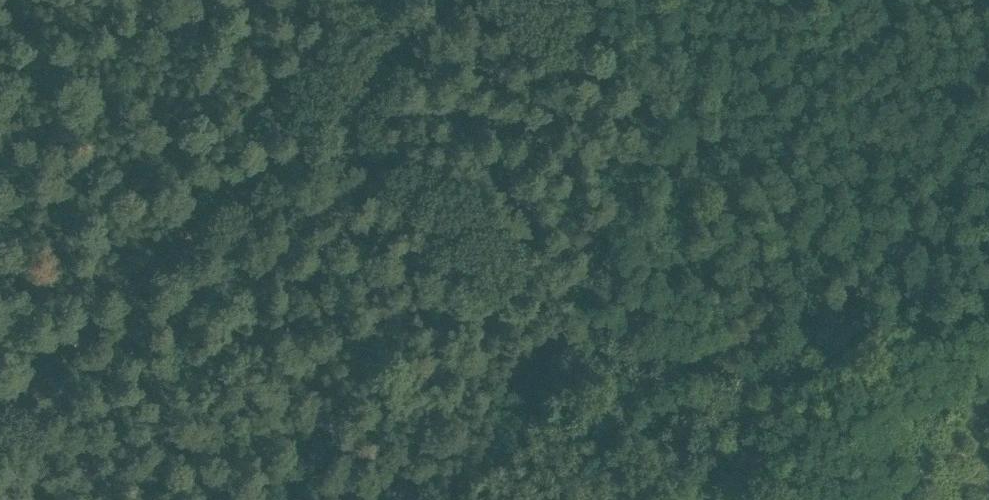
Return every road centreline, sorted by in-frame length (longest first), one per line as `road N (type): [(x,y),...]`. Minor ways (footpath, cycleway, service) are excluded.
road 1 (track): [(23,385),(404,45)]

